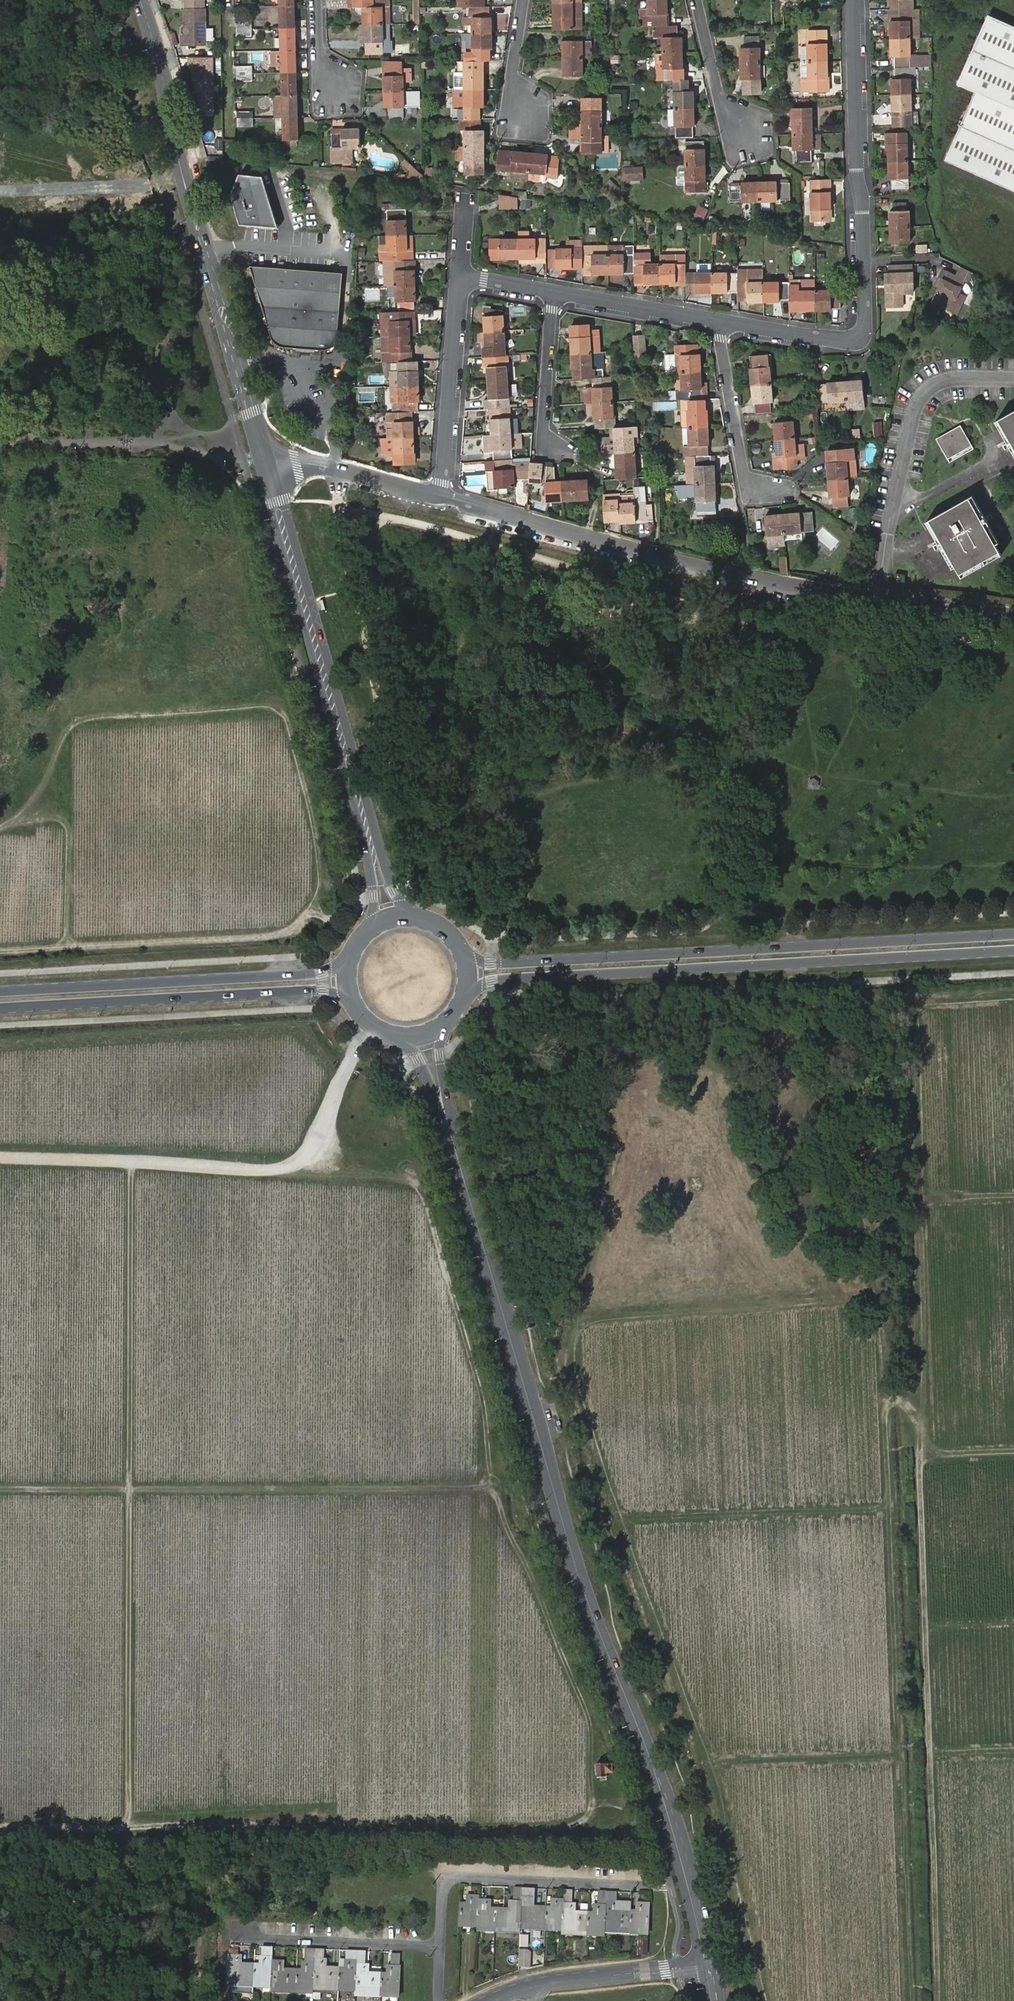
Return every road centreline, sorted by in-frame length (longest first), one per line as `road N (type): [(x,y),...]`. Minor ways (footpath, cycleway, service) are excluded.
road 1 (track): [(287,1168),(415,1181),(425,1200),(484,1408),(504,1528),(528,1565),(587,1709),(592,1807),(578,1825),(336,1845),(282,1826),(127,1827)]
road 2 (track): [(769,2000),(729,1833),(573,1387),(570,1321),(586,1313),(865,1292),(883,1321)]
road 3 (secondary): [(709,1964),(651,1756),(578,1568),(440,1094)]
road 4 (track): [(132,1160),(127,1827),(0,1827)]
road 5 (track): [(924,1422),(900,1398),(884,1403),(907,2000)]
road 6 (track): [(1013,1196),(921,1199),(920,1454),(931,1753)]
road 7 (residential): [(444,496),(839,595),(1013,614)]
road 8 (secondary): [(462,1005),(496,980),(1013,950)]
road 9 (secondary): [(1013,934),(495,962),(461,947)]
road 10 (track): [(0,1490),(495,1490)]
road 11 (residential): [(718,320),(846,341),(865,328),(854,0)]
road 12 (secondary): [(264,455),(140,0)]
road 13 (secondary): [(377,866),(264,455)]
road 14 (secondary): [(0,1009),(323,991),(357,1010)]
road 15 (secondary): [(353,952),(322,973),(0,991)]
road 16 (track): [(921,1199),(915,1000),(1013,995)]
road 17 (residential): [(439,1948),(446,1876),(670,1887)]
road 18 (track): [(618,1517),(888,1508)]
road 19 (track): [(931,1753),(939,2000)]
road 20 (residential): [(459,276),(444,496)]
road 21 (residential): [(718,320),(748,489),(778,491)]
road 22 (track): [(703,1761),(898,1755)]
road 23 (residential): [(439,1948),(245,1937)]
road 24 (residential): [(264,455),(444,496)]
road 25 (residential): [(709,1964),(542,1984)]
road 26 (residential): [(553,292),(718,320)]
road 27 (residential): [(553,292),(545,439),(559,449)]
road 28 (residential): [(697,0),(725,121),(751,131)]
road 29 (residential): [(524,0),(509,103),(527,114)]

